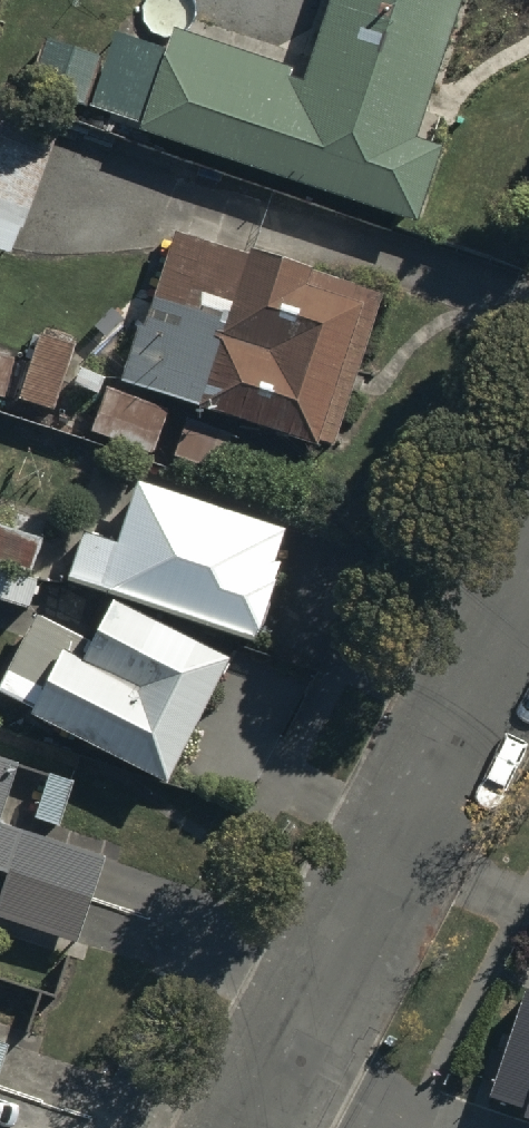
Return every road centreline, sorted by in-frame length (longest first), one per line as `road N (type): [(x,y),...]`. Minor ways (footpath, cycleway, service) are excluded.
road 1 (residential): [(256,1127),(528,596)]

